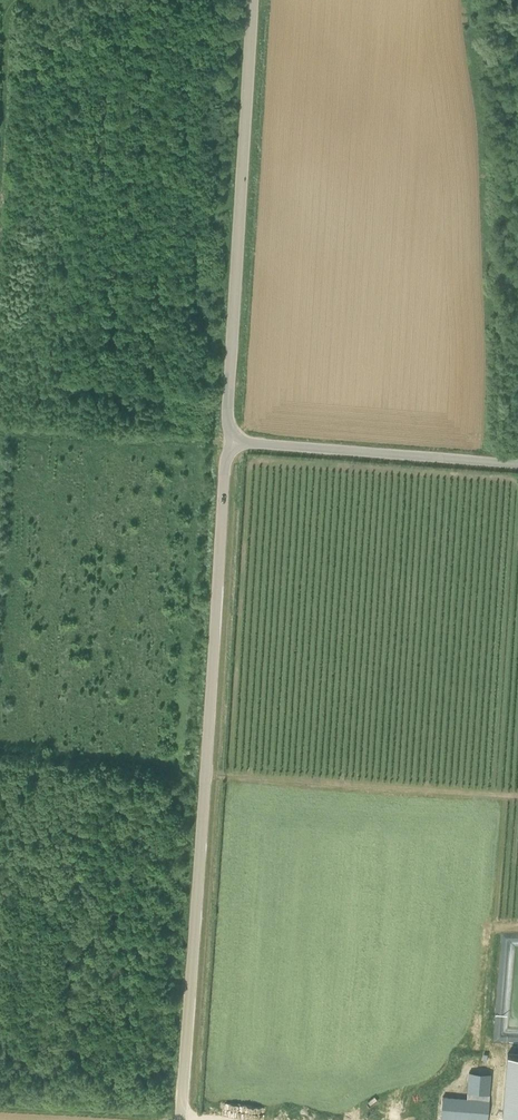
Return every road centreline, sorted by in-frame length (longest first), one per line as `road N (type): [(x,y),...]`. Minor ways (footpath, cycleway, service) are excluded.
road 1 (unclassified): [(181,1119),(231,441)]
road 2 (unclassified): [(231,441),(227,407),(252,0)]
road 3 (track): [(517,797),(205,774)]
road 4 (unclassified): [(517,463),(231,441)]
road 5 (track): [(0,422),(231,441)]
road 6 (track): [(0,1107),(181,1119)]

